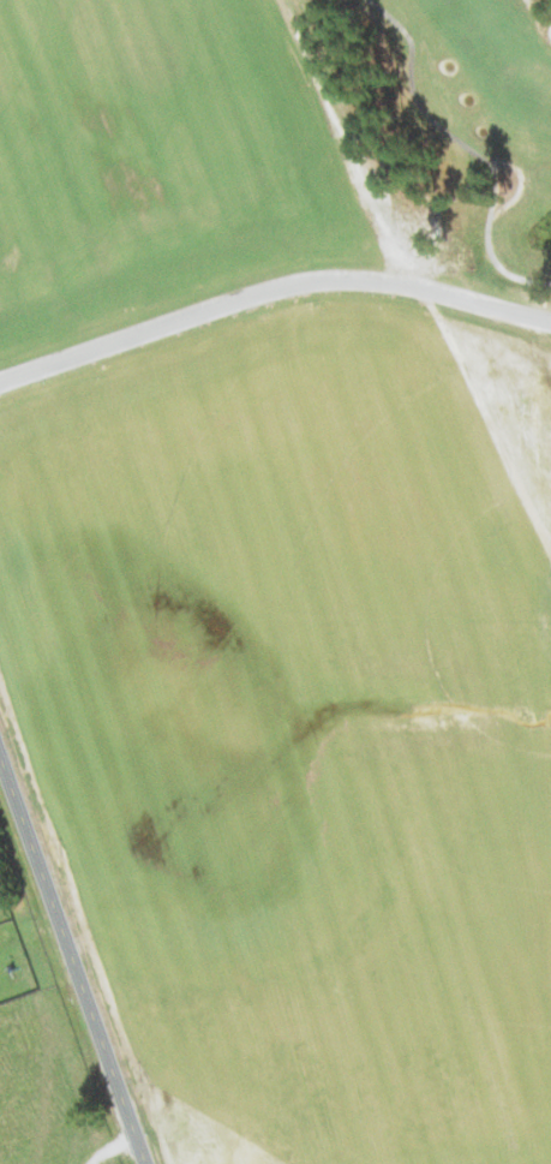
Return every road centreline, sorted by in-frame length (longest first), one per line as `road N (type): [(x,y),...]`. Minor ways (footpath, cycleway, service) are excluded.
road 1 (tertiary): [(148,1163),(0,753)]

